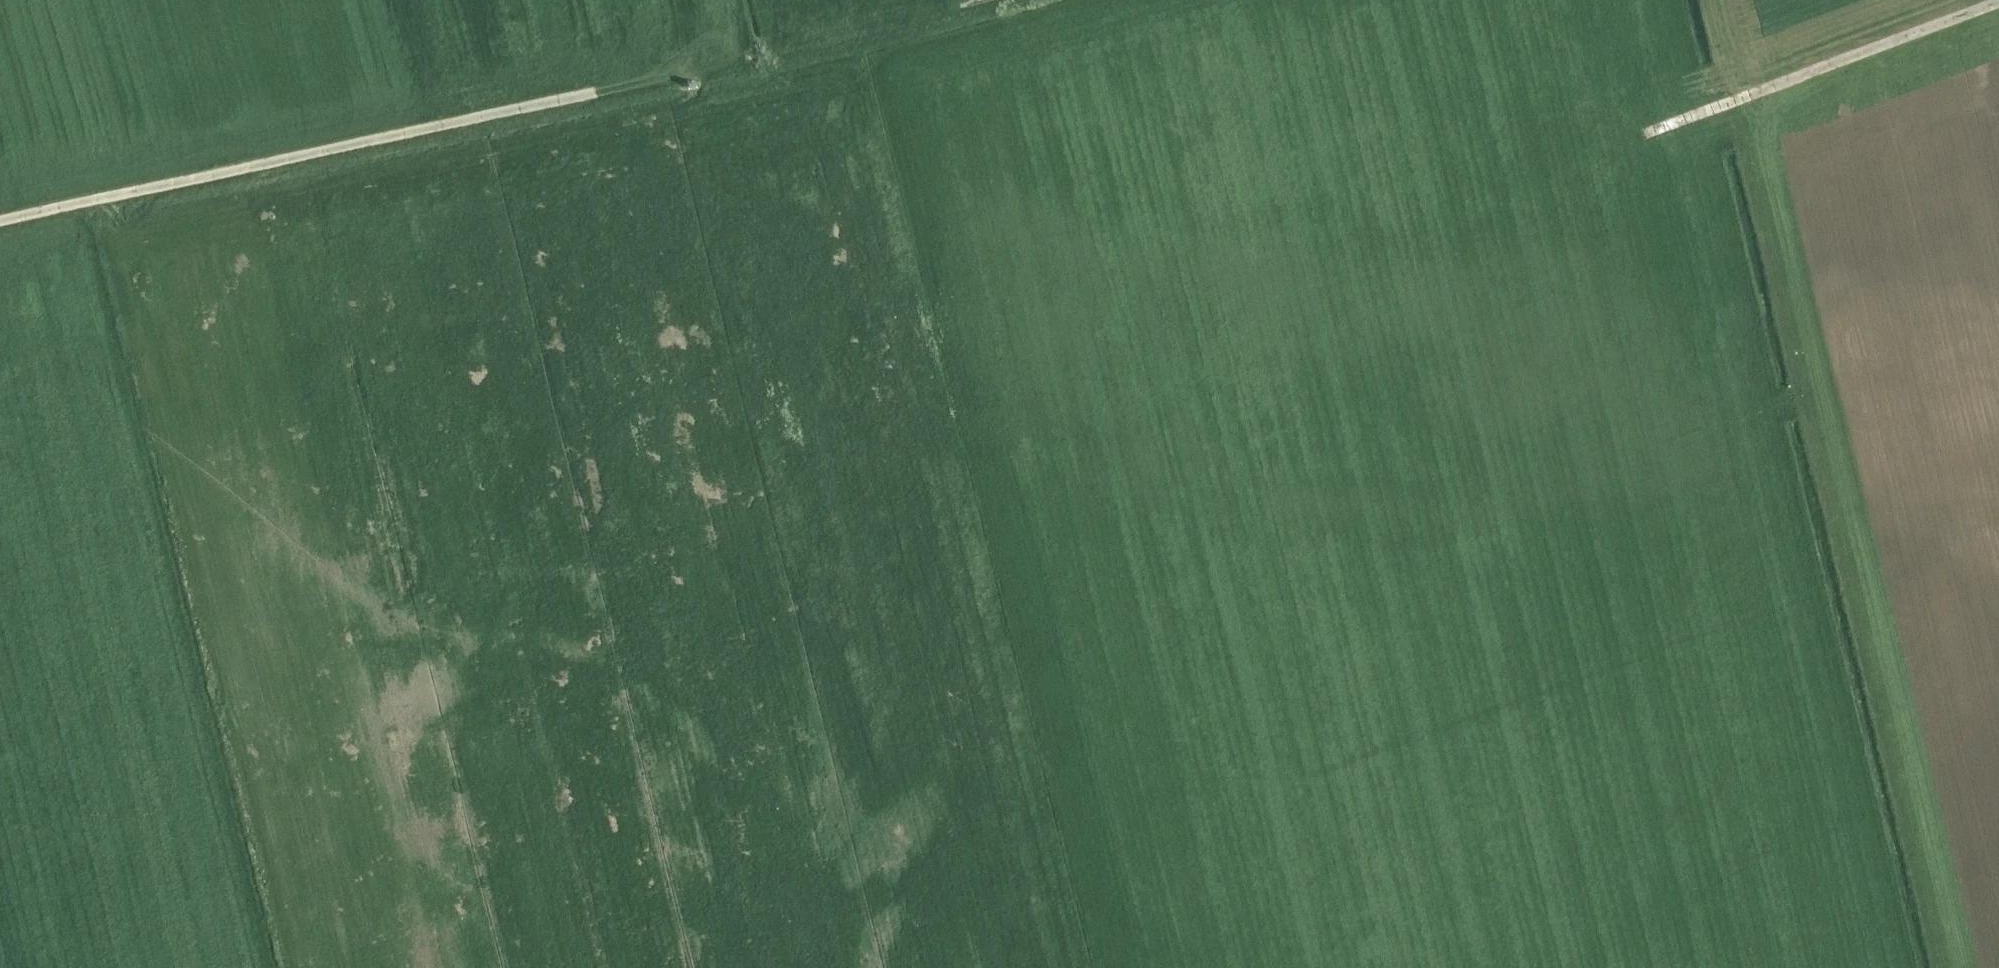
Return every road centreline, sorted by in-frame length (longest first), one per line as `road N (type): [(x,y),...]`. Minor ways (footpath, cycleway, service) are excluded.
road 1 (track): [(0,219),(589,94)]
road 2 (track): [(1998,2),(1650,132)]

